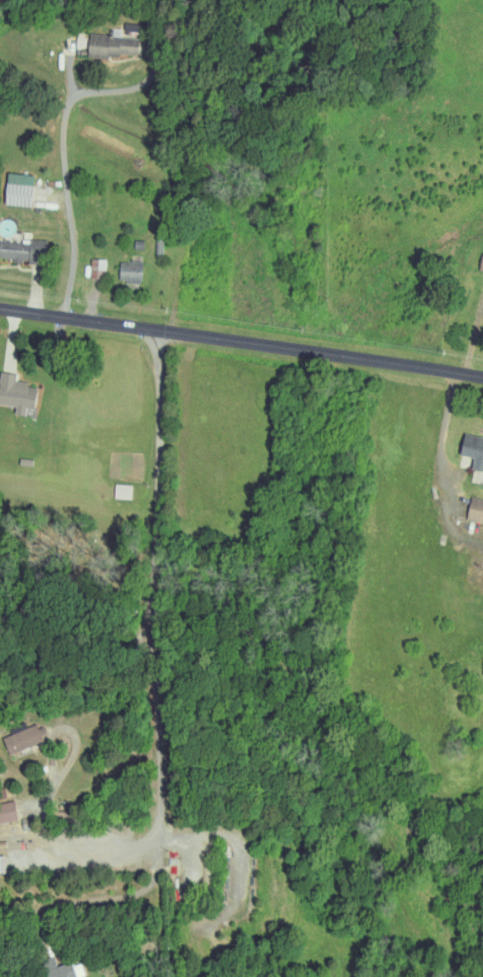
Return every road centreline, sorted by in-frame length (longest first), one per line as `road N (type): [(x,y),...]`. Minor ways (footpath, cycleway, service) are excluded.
road 1 (residential): [(163,331),(163,846)]
road 2 (tertiary): [(482,377),(0,309)]

